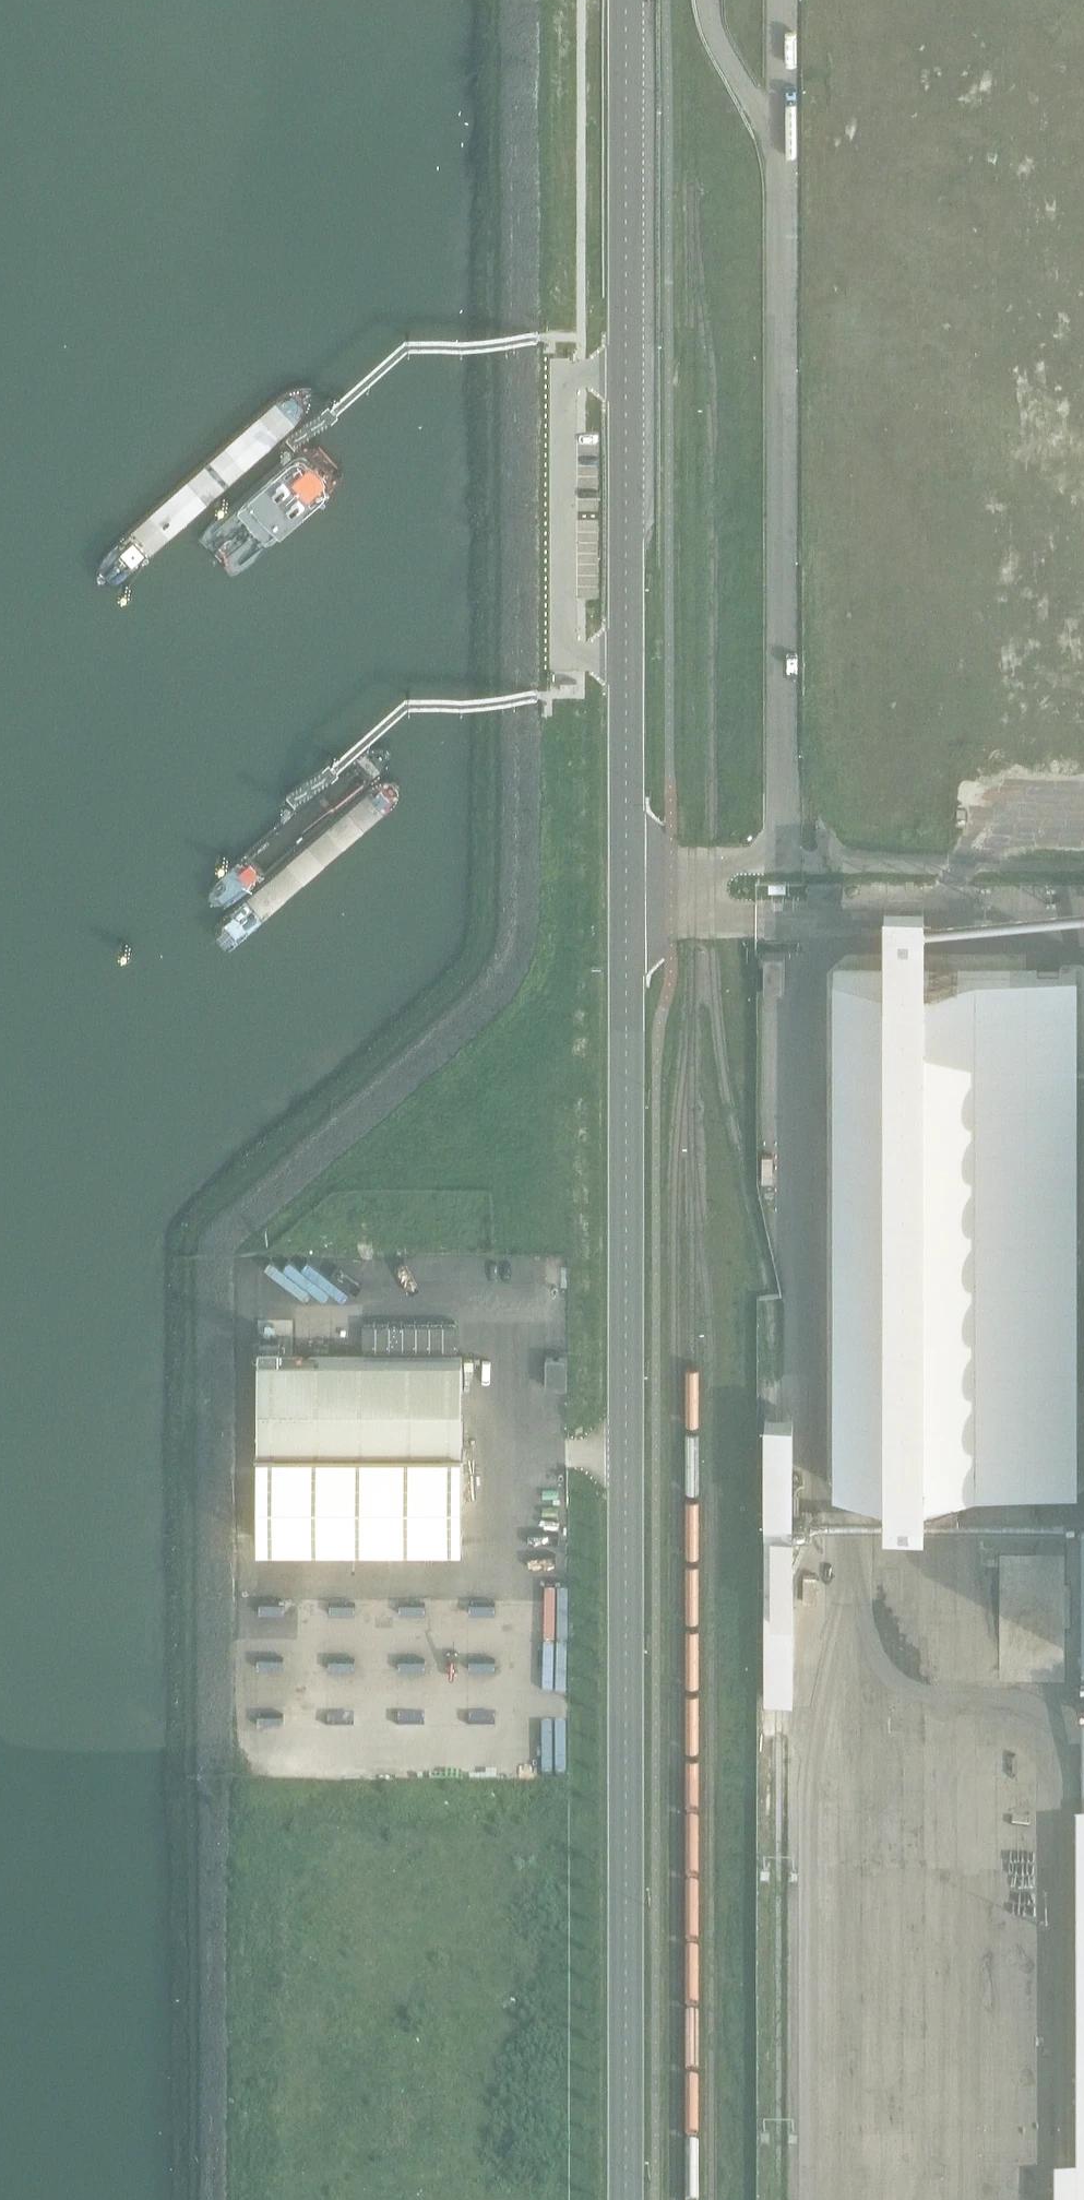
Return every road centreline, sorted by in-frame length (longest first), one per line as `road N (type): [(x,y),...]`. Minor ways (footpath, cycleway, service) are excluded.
road 1 (unclassified): [(620,2199),(626,0)]

